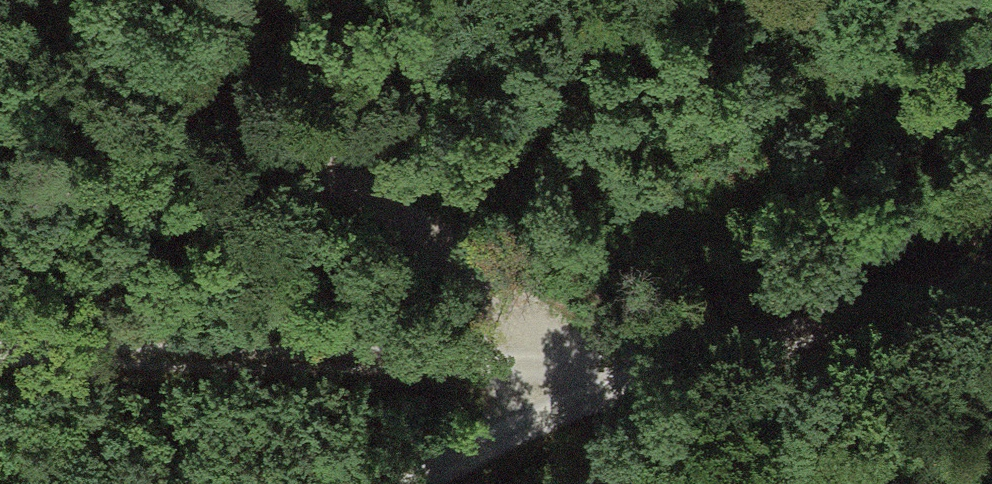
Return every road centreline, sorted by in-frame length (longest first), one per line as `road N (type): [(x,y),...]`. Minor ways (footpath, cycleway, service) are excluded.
road 1 (track): [(38,0),(604,380),(480,360),(0,346)]
road 2 (track): [(991,277),(604,380),(408,483)]

